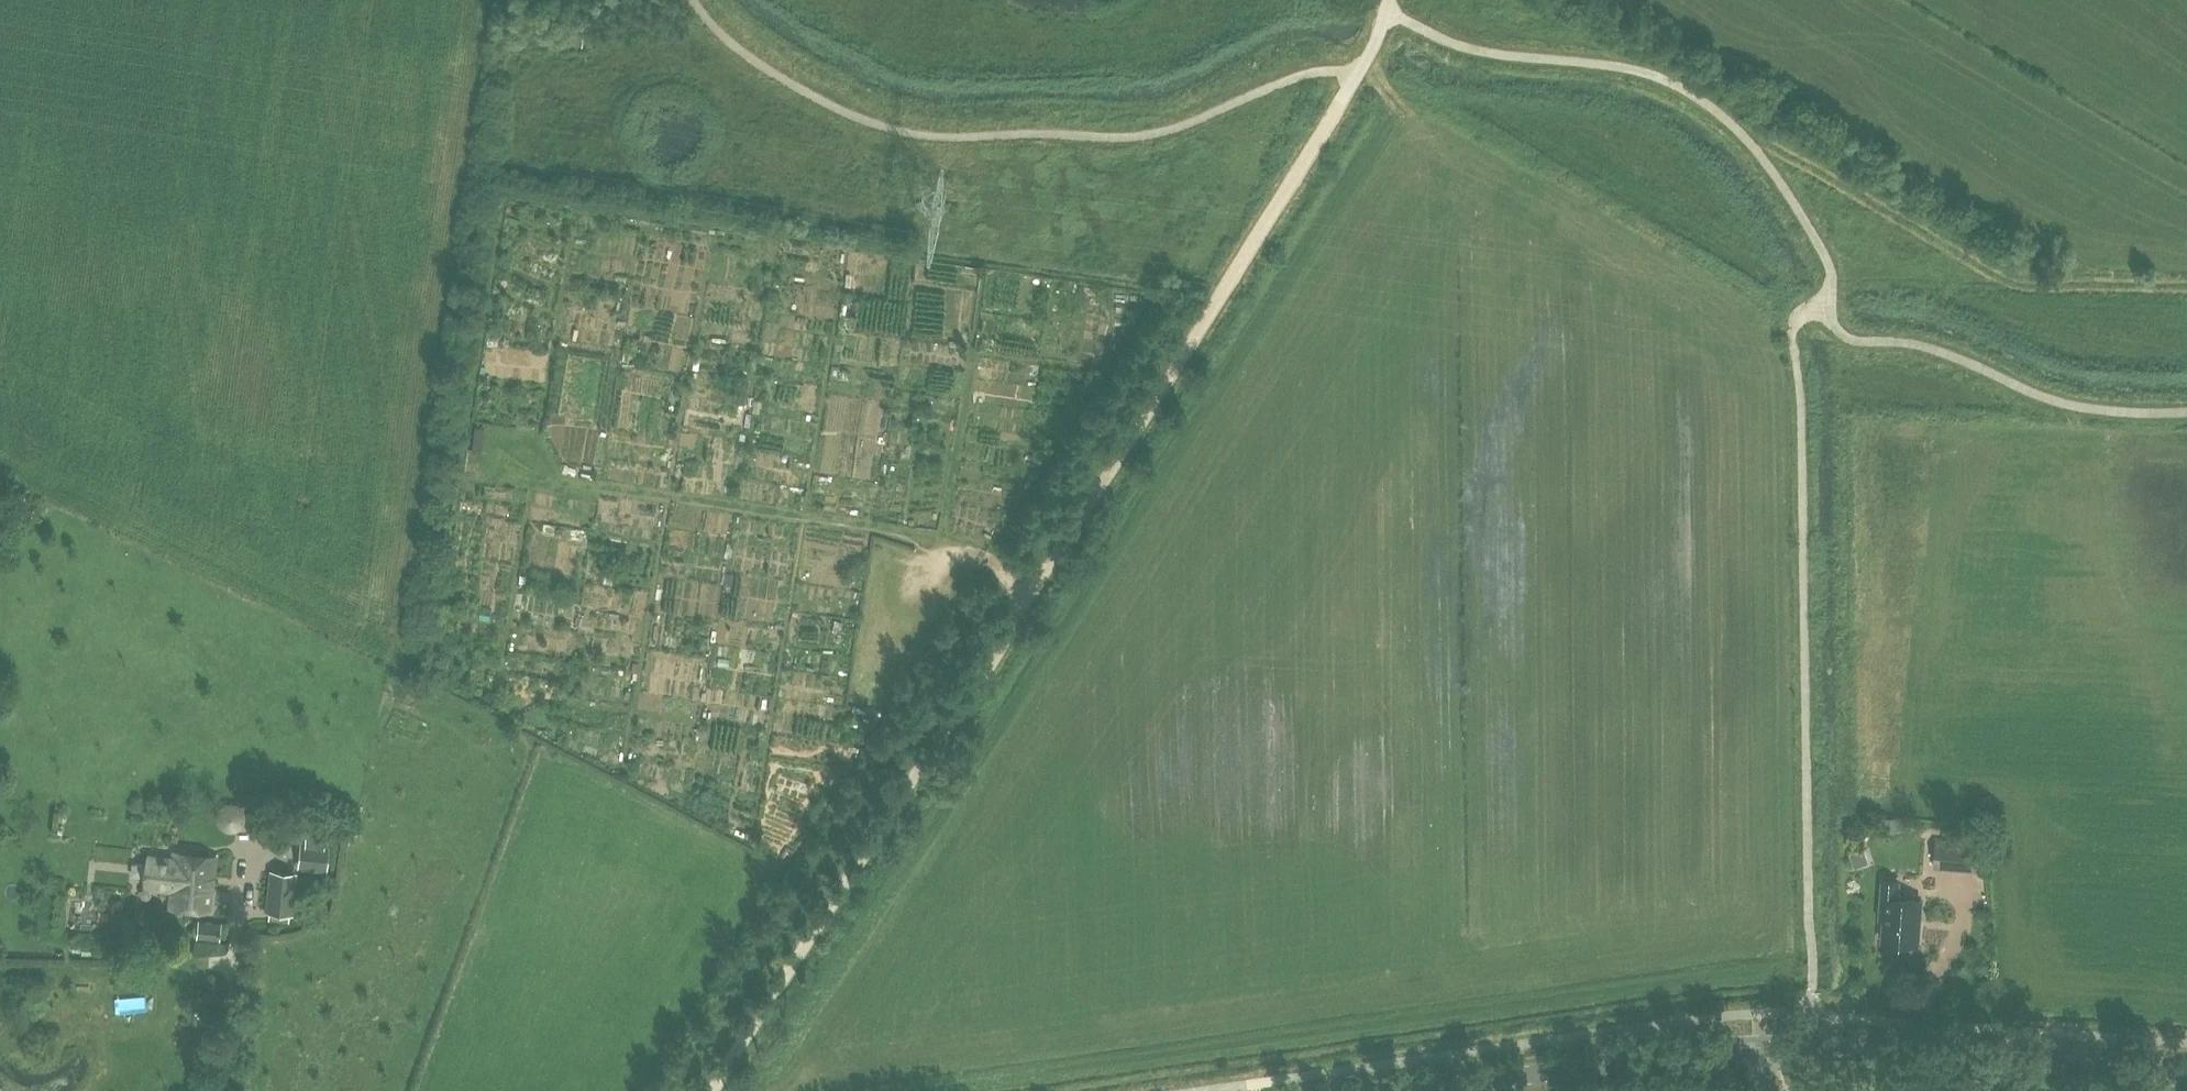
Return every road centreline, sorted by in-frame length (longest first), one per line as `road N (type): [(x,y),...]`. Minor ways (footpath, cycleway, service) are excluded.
road 1 (track): [(1361,70),(713,1090)]
road 2 (tertiary): [(1763,1044),(2186,1073)]
road 3 (tertiary): [(1411,1090),(1763,1044)]

